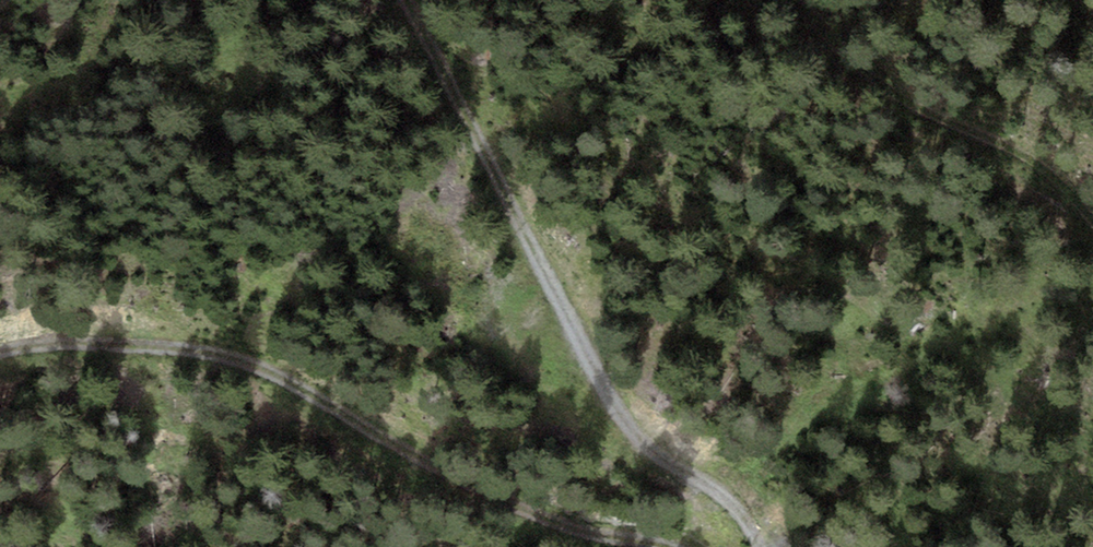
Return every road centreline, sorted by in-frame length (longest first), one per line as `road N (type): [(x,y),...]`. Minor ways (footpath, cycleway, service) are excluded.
road 1 (track): [(0,345),(83,341),(250,368),(488,492),(648,546)]
road 2 (track): [(758,546),(731,503),(629,439),(404,0)]
road 3 (track): [(801,0),(885,79),(1038,154),(1092,219)]

